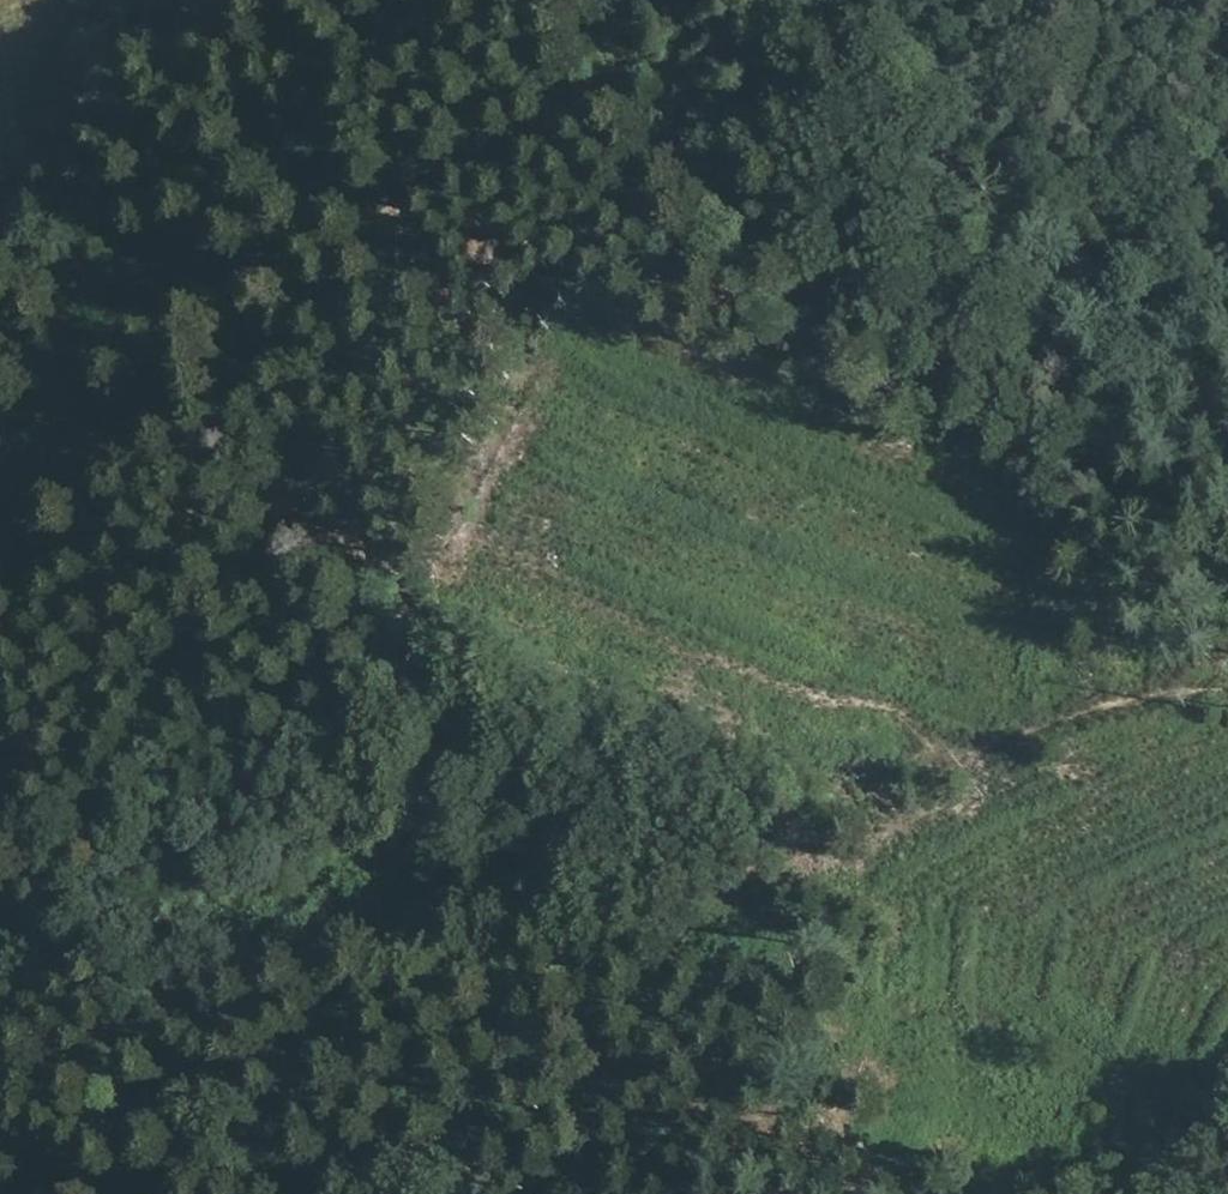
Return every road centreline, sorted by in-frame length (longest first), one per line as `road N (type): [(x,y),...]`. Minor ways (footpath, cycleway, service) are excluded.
road 1 (track): [(712,0),(536,129),(252,290),(0,372)]
road 2 (track): [(0,538),(38,422)]

